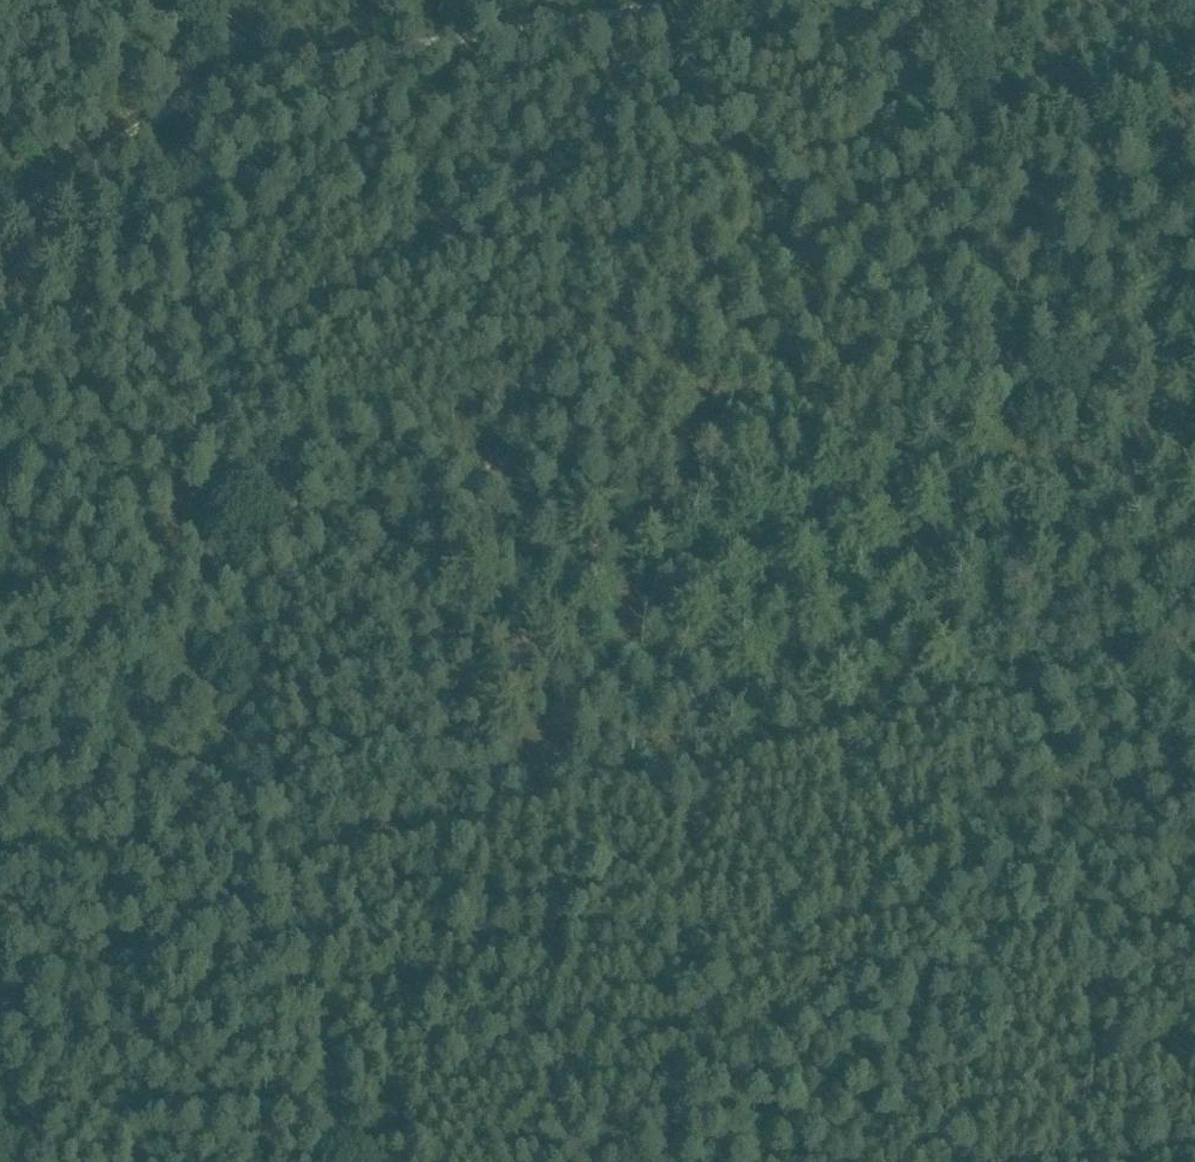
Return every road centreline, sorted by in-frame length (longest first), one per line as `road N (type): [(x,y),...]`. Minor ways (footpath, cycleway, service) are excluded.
road 1 (track): [(0,231),(187,98),(259,65),(696,0)]

